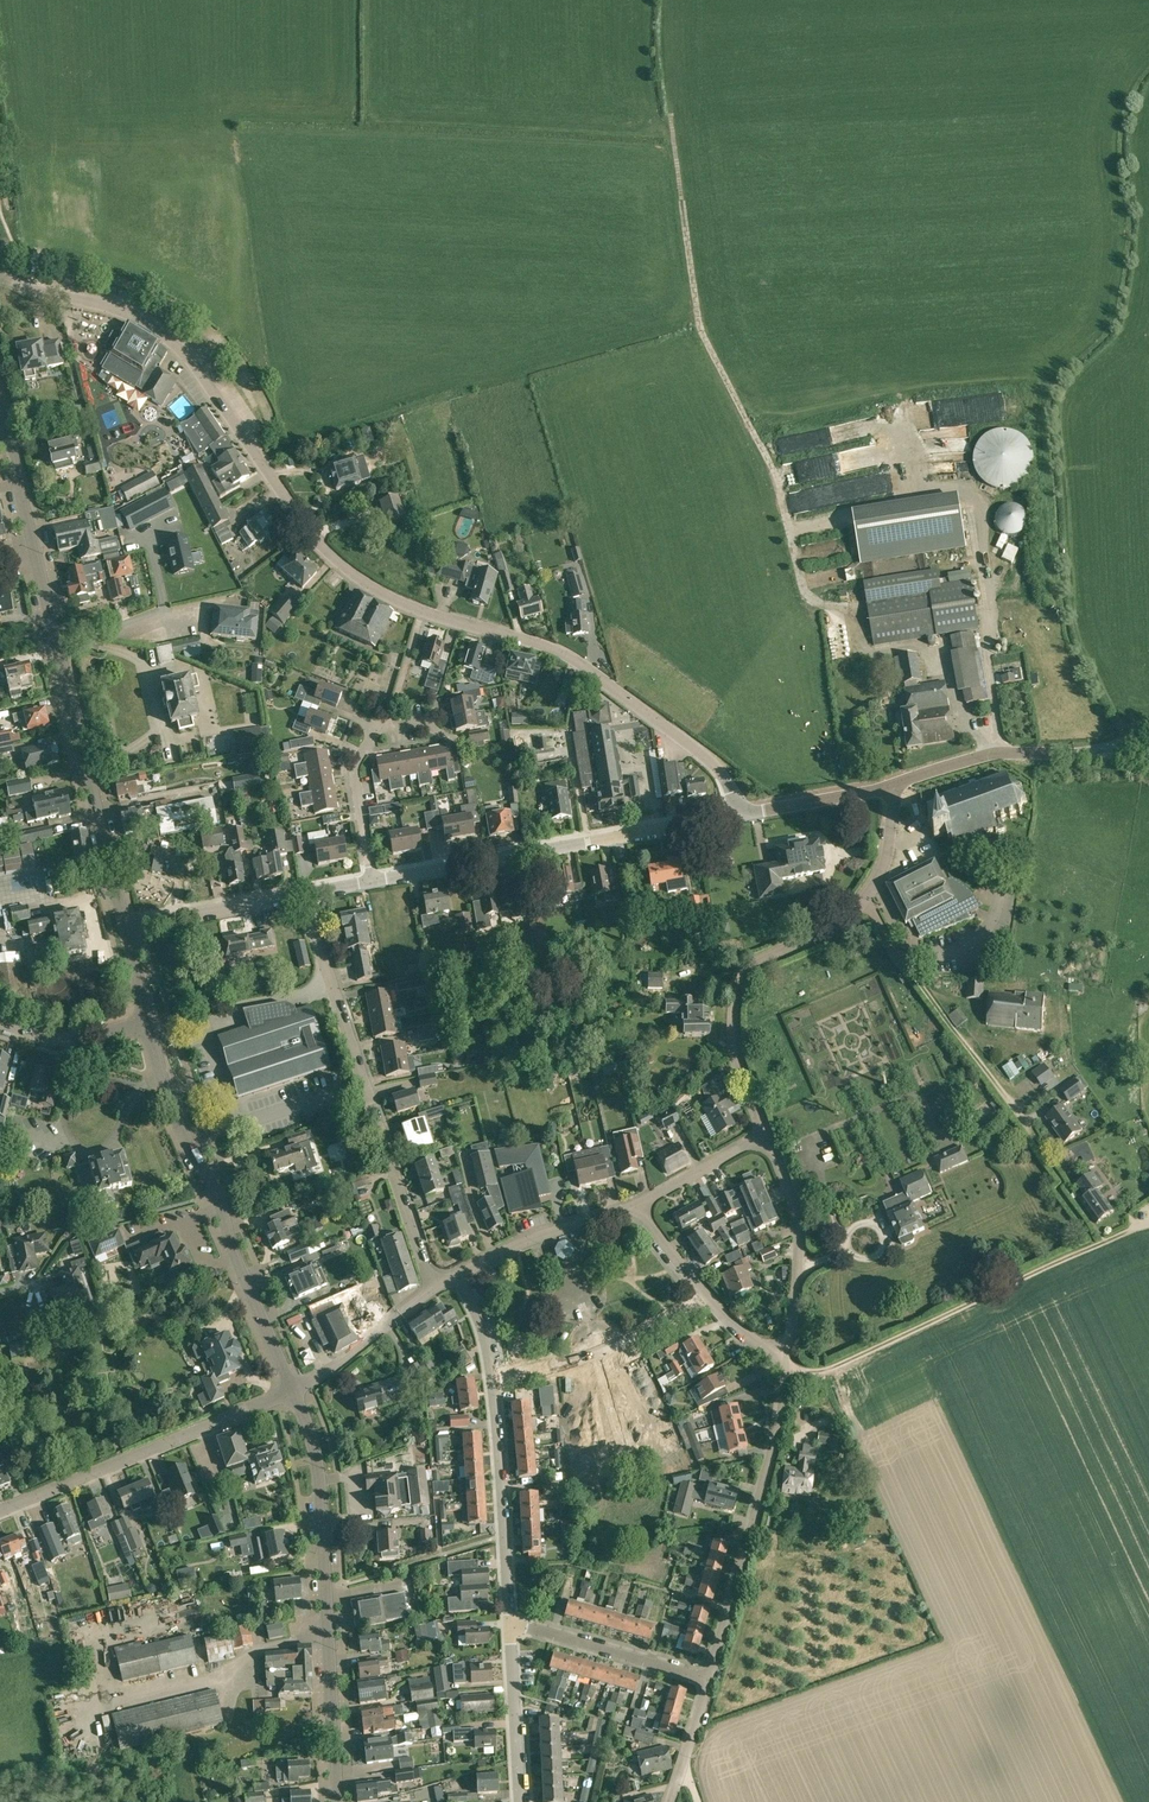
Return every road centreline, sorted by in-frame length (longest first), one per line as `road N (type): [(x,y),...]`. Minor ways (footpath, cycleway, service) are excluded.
road 1 (residential): [(740,815),(713,764),(571,657),(405,603),(342,564),(303,522),(193,362),(149,324),(0,274)]
road 2 (tertiary): [(125,926),(0,410)]
road 3 (residential): [(768,1137),(738,1054),(742,986),(763,962),(842,922),(870,892),(888,853),(896,783)]
road 4 (residential): [(434,1288),(302,893)]
road 5 (tertiary): [(337,1801),(319,1480),(292,1390)]
road 6 (residential): [(784,1358),(797,1369),(824,1370),(1148,1223)]
road 7 (tertiary): [(292,1390),(215,1189),(174,1111),(148,1022)]
road 8 (residential): [(373,880),(740,815)]
road 9 (residential): [(709,1680),(780,1423),(784,1358)]
road 10 (residential): [(0,1510),(292,1390)]
road 11 (track): [(674,138),(699,316),(753,429)]
road 12 (residential): [(510,1623),(492,1382)]
road 13 (residential): [(707,1294),(594,1356),(492,1382)]
road 14 (residential): [(784,1358),(799,1231),(768,1137)]
road 15 (residential): [(709,1680),(510,1623)]
road 16 (residential): [(458,1275),(530,1240),(639,1204)]
road 17 (residential): [(896,783),(993,753),(1073,751)]
road 18 (residential): [(125,926),(302,893)]
road 19 (residential): [(519,1801),(510,1623)]
road 20 (residential): [(292,1390),(434,1288)]
road 21 (residential): [(740,815),(896,783)]
road 22 (residential): [(148,1022),(71,1038),(0,1023)]
road 23 (residential): [(373,880),(353,767),(372,742)]
road 24 (residential): [(639,1204),(768,1137)]
road 25 (residential): [(670,1801),(709,1680)]
road 26 (track): [(753,429),(777,475),(792,546)]

